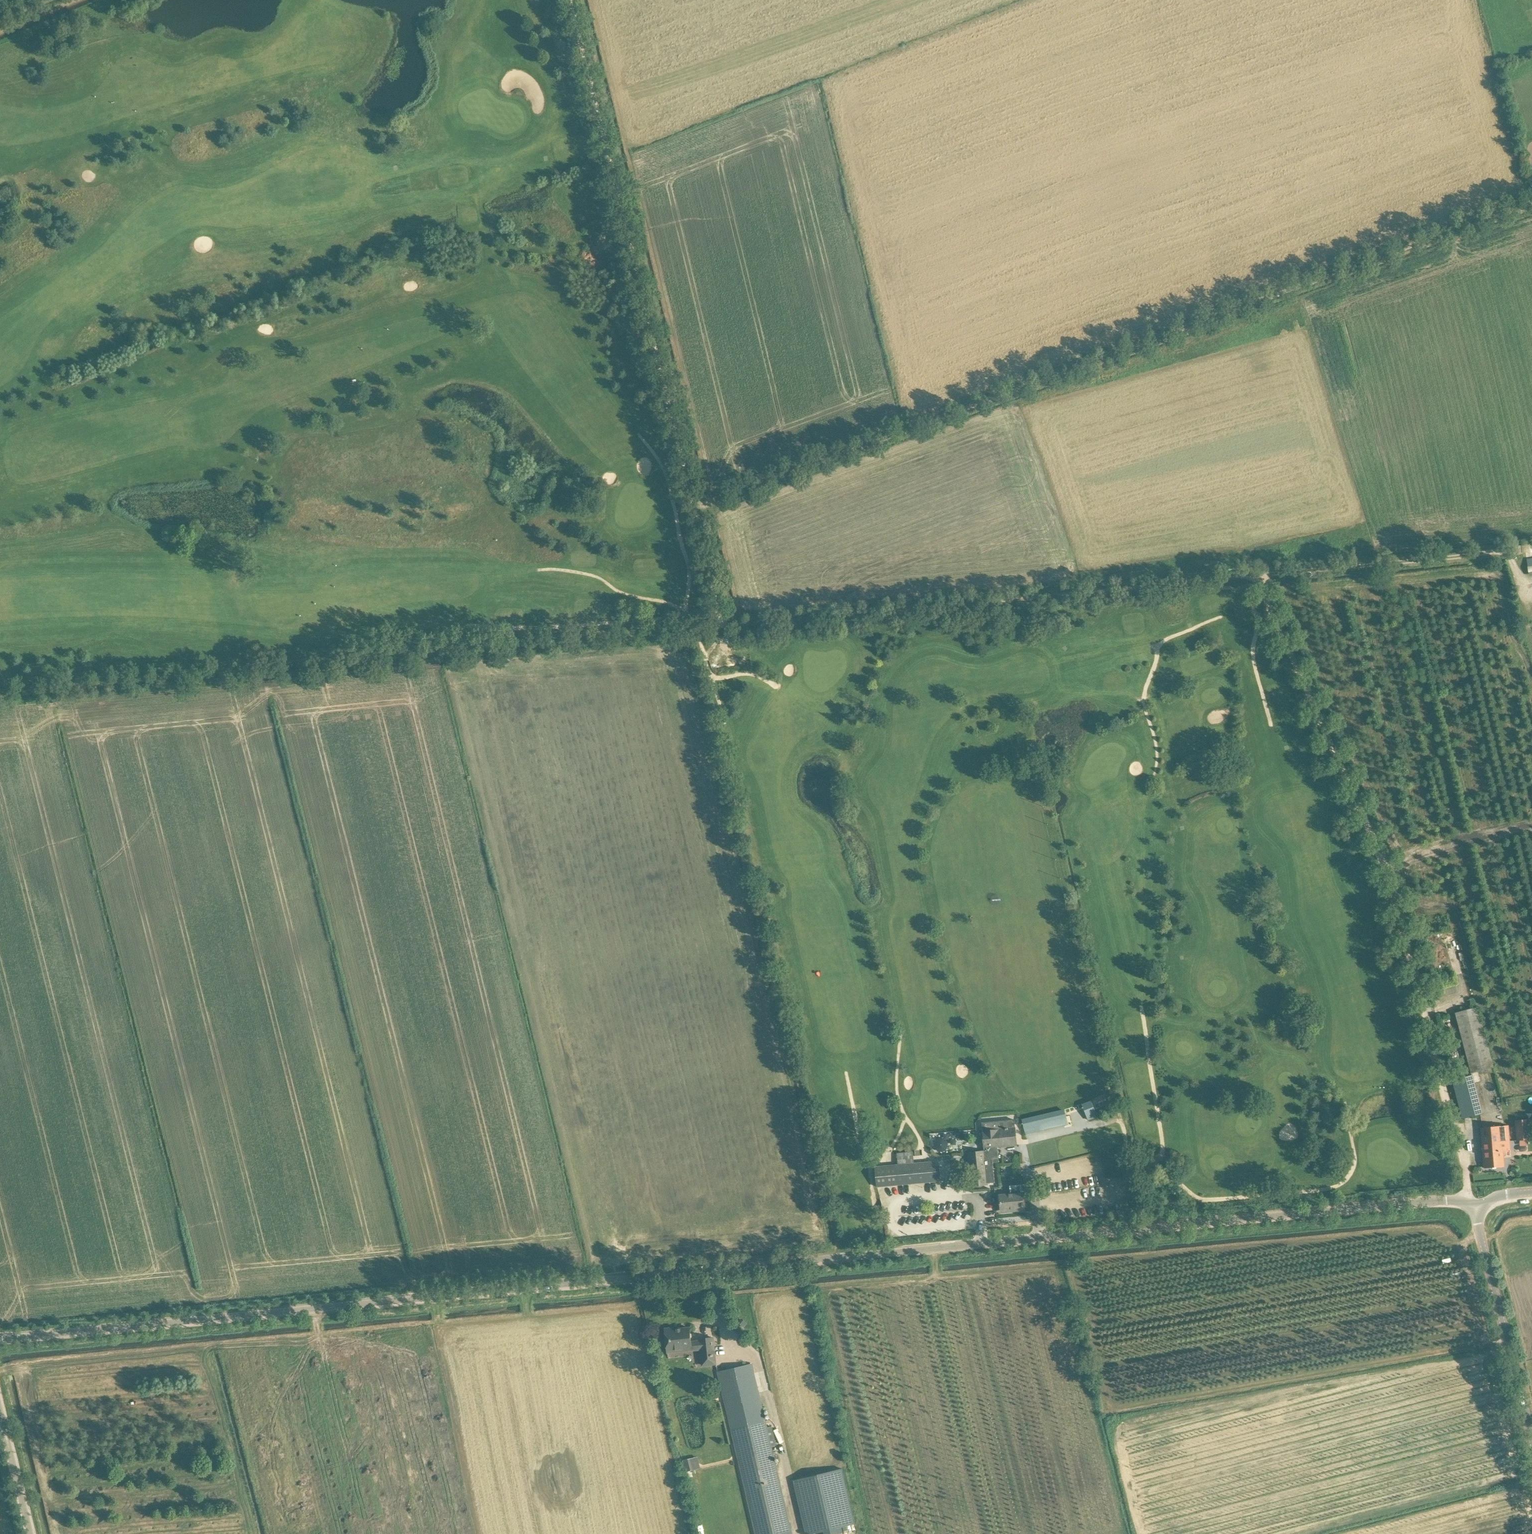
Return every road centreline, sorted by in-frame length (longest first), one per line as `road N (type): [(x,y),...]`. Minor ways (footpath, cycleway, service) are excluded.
road 1 (unclassified): [(0,1336),(1447,1201),(1474,1206)]
road 2 (track): [(1531,204),(691,501)]
road 3 (track): [(0,701),(723,627)]
road 4 (track): [(1253,579),(1513,542)]
road 5 (unclassified): [(1474,1206),(1531,1437)]

